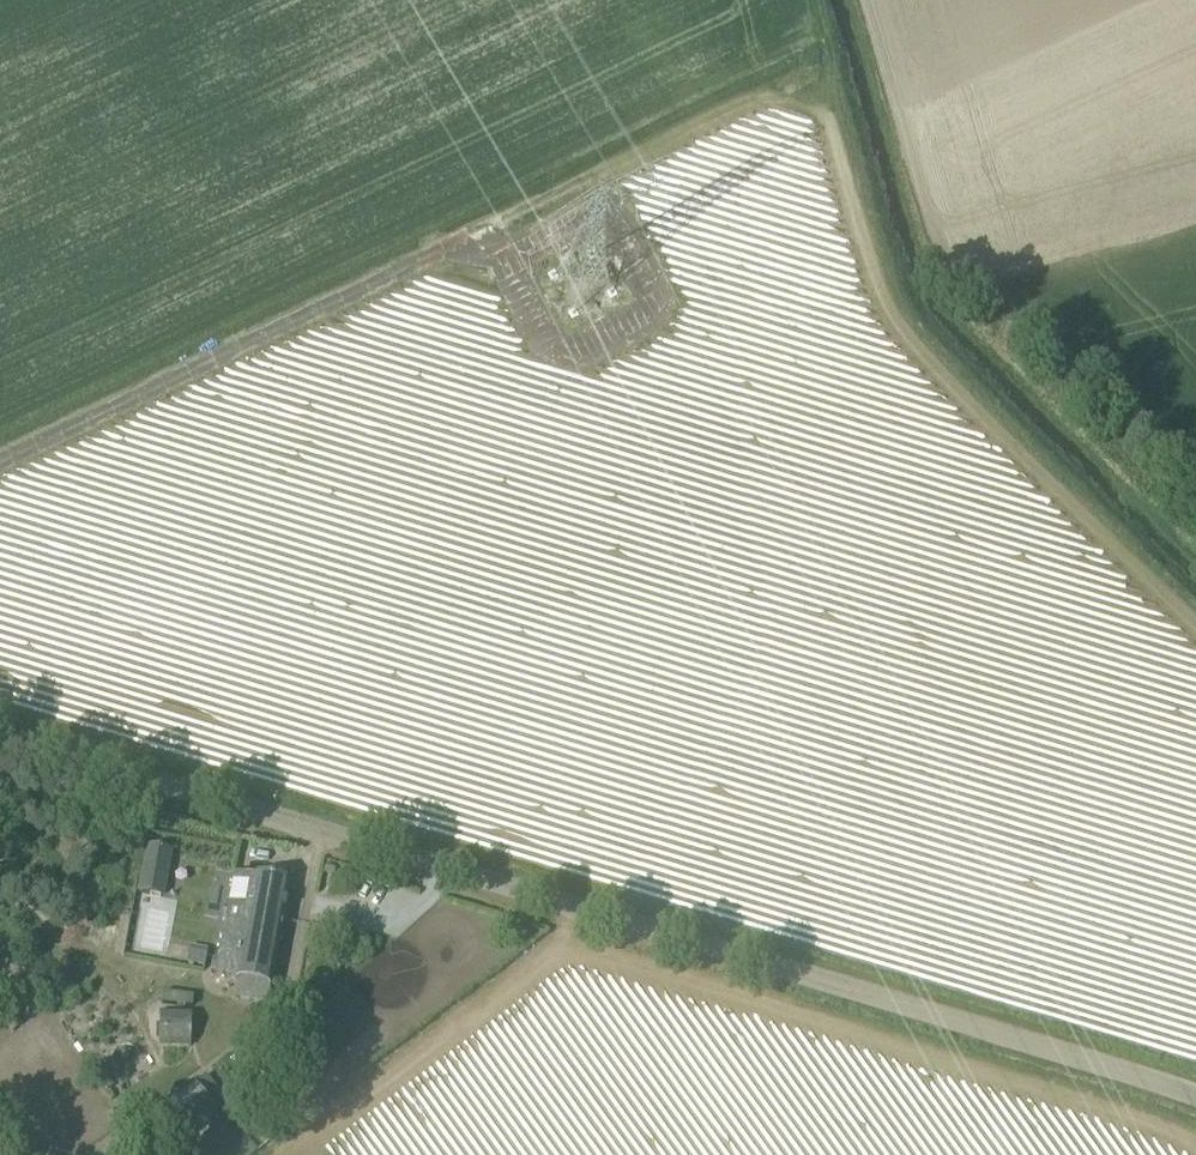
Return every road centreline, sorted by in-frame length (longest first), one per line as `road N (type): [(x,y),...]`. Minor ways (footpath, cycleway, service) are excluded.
road 1 (unclassified): [(1195,1082),(0,715)]

